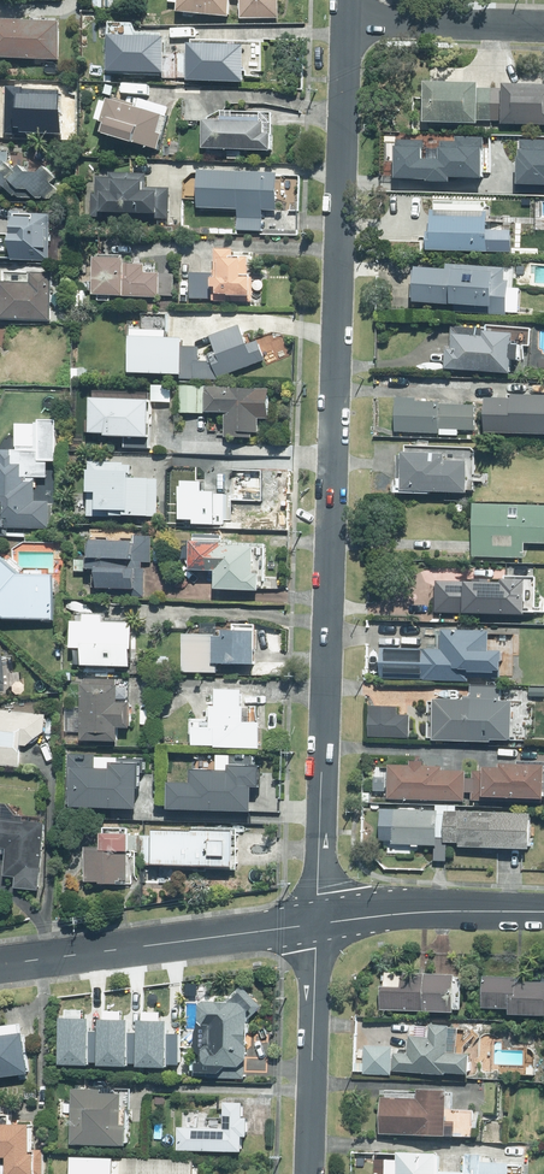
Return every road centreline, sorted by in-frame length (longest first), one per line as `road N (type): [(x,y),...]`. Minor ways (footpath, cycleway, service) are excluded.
road 1 (residential): [(346,22),(317,923)]
road 2 (residential): [(0,964),(317,923)]
road 3 (residential): [(310,1173),(317,923)]
road 4 (residential): [(317,923),(543,910)]
road 5 (residential): [(543,28),(346,22)]

